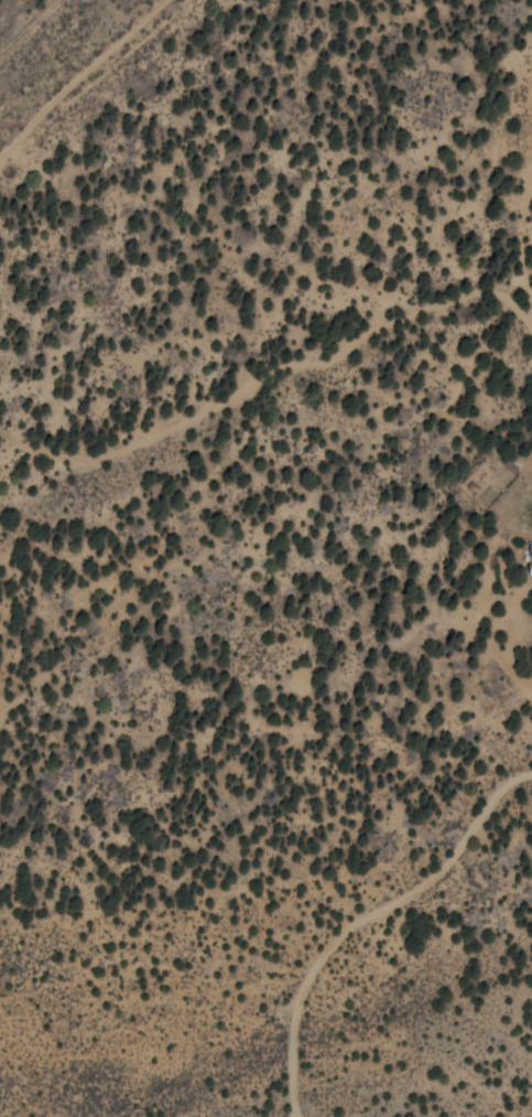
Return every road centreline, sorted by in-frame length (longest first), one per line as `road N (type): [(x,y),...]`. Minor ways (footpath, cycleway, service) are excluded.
road 1 (residential): [(105,0),(0,88)]

